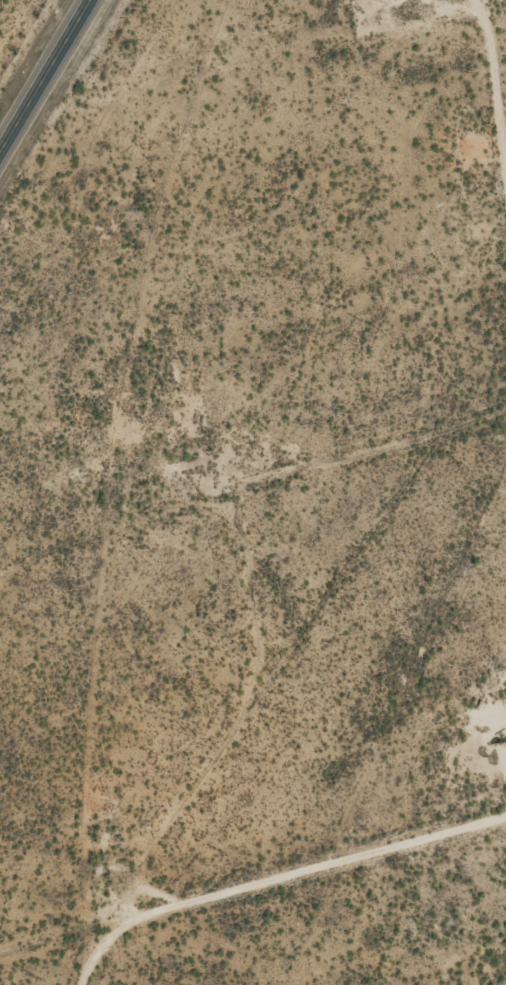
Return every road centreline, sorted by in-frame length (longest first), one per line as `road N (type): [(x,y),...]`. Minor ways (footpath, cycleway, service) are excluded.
road 1 (track): [(0,978),(505,843)]
road 2 (primary): [(0,161),(96,0)]

